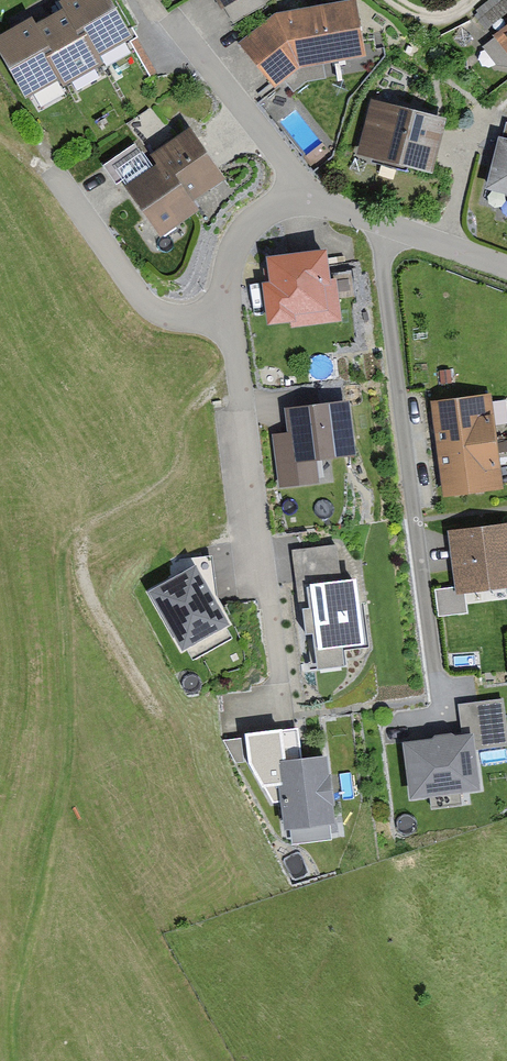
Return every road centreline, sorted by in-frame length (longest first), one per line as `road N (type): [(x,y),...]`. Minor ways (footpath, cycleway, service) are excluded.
road 1 (residential): [(383,227),(441,698)]
road 2 (residential): [(232,319),(289,716)]
road 3 (residential): [(59,177),(146,304),(174,318),(232,319)]
road 4 (residential): [(179,21),(311,200)]
road 5 (residential): [(311,200),(283,204),(245,236),(232,319)]
road 6 (residential): [(506,269),(383,227)]

